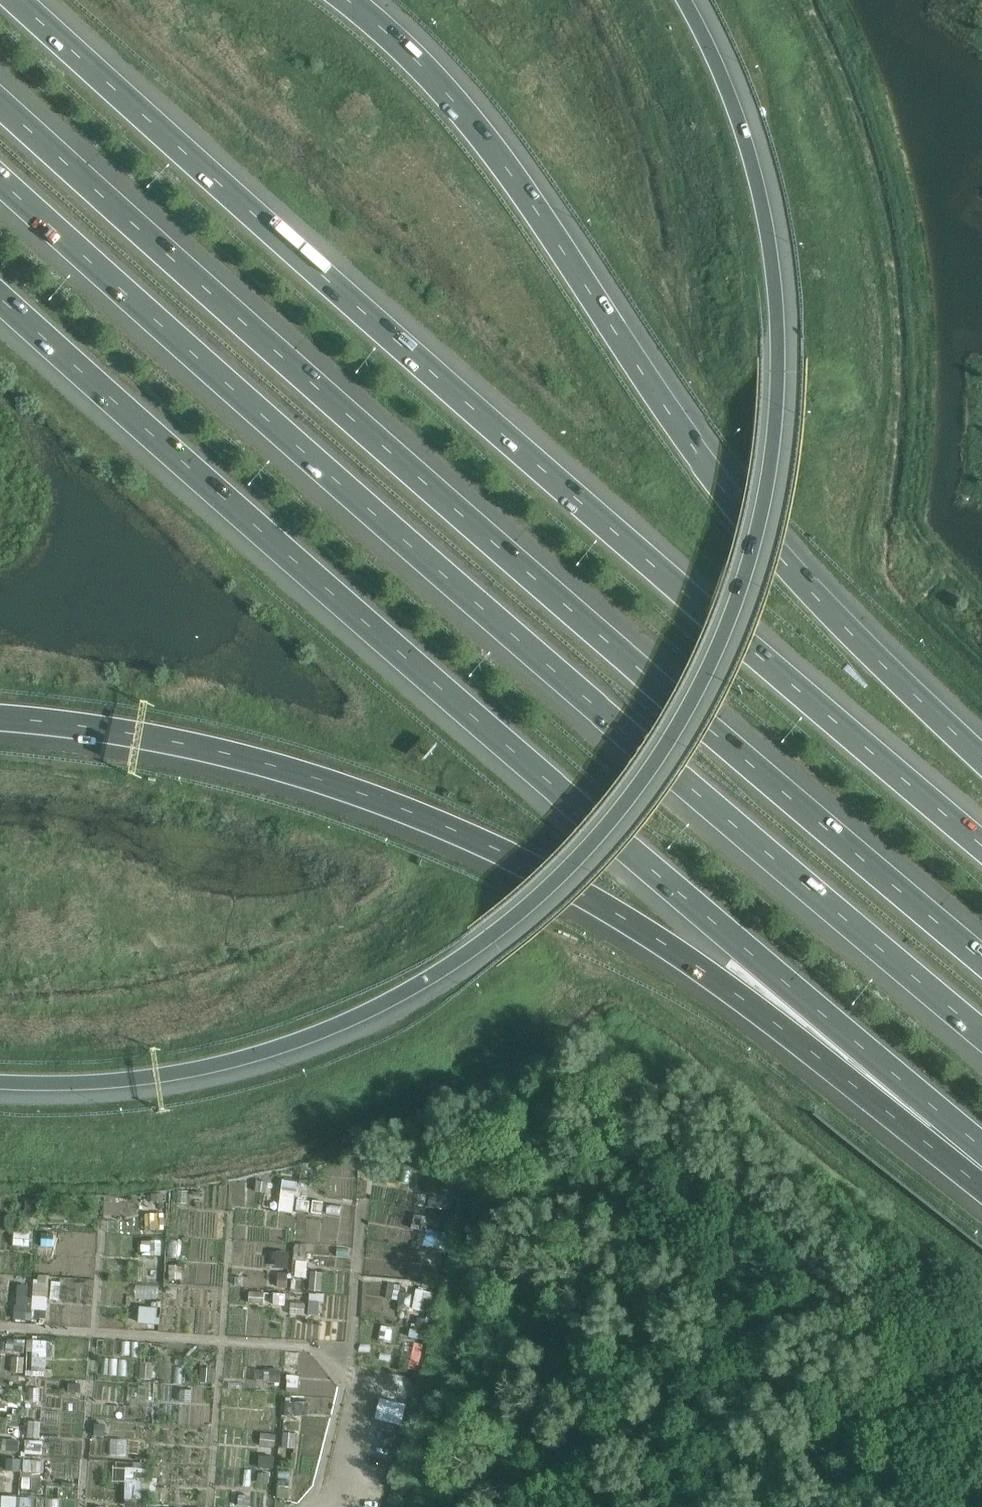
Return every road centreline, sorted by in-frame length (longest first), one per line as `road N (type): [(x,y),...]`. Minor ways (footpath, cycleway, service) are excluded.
road 1 (motorway): [(0,1084),(72,1086),(231,1062),(363,1014),(488,938),(540,893),(595,838),(683,716),(741,586),(759,522),(777,374),(772,251),(758,186),(737,118),(683,0)]
road 2 (motorway): [(0,294),(301,569),(981,1154)]
road 3 (motorway): [(981,960),(428,486),(0,102)]
road 4 (motorway): [(0,179),(981,1033)]
road 5 (motorway): [(981,844),(494,426),(19,0)]
road 6 (motorway): [(0,717),(85,725),(270,763),(504,851),(622,917),(981,1164)]
road 7 (motorway): [(981,757),(866,647),(740,510),(465,113),(348,0)]

